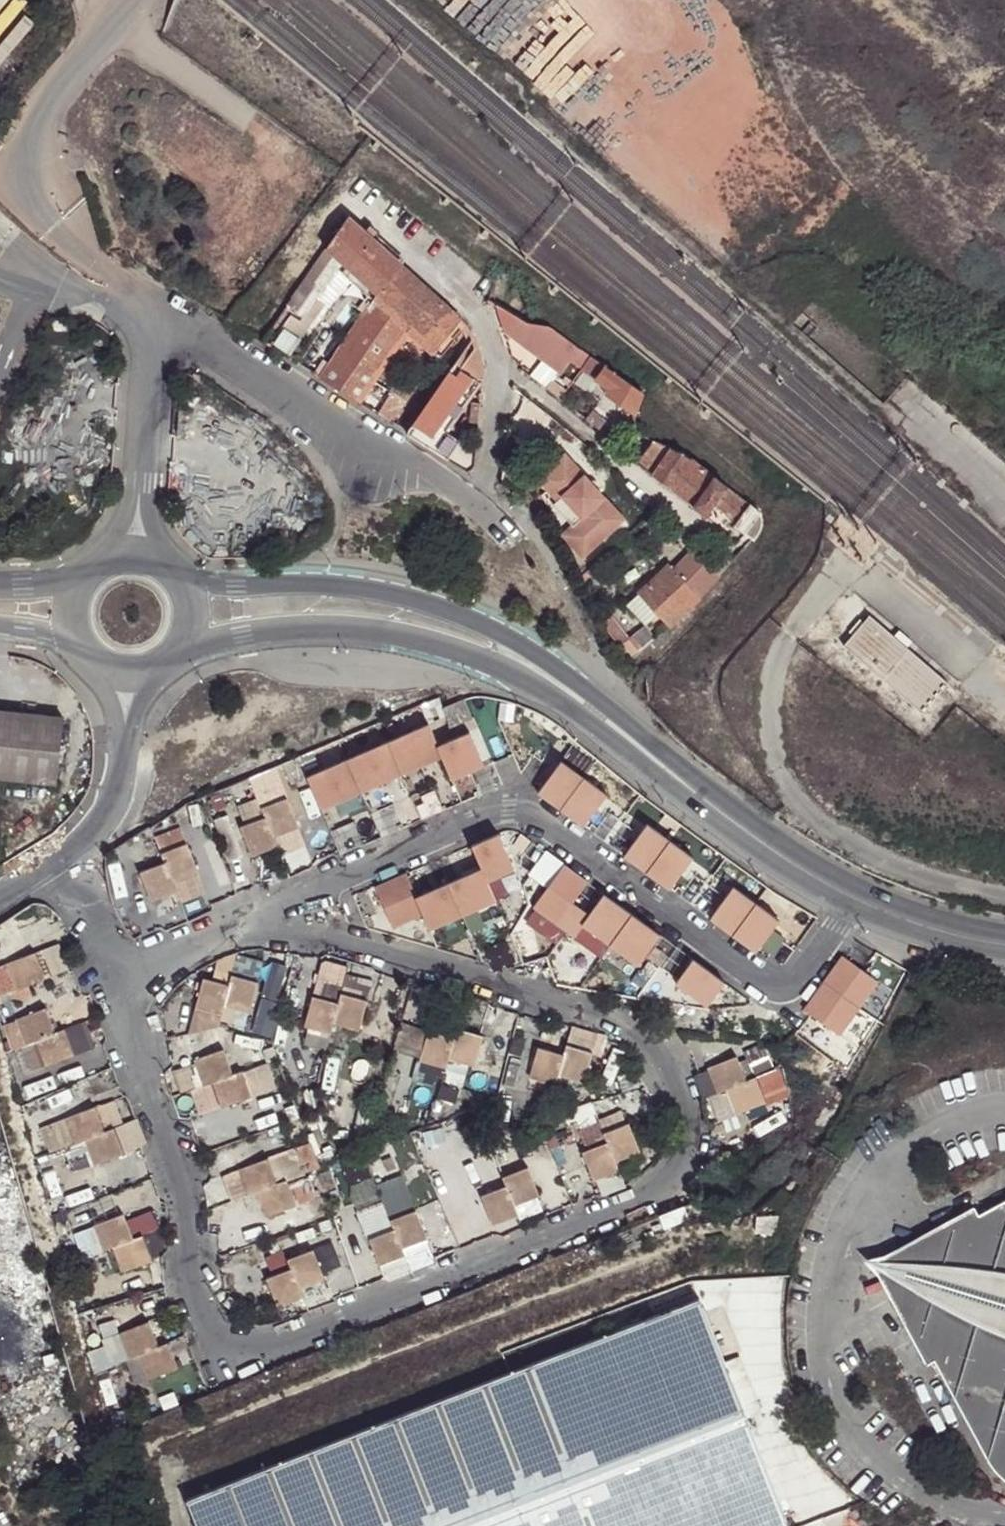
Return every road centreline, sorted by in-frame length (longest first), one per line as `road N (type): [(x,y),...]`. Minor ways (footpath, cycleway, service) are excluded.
road 1 (residential): [(115,978),(189,1223),(193,1304),(229,1352),(268,1351),(659,1193),(689,1155)]
road 2 (residential): [(689,1155),(678,1079),(629,1027),(299,922),(243,924),(115,978)]
road 3 (secondary): [(677,779),(606,704),(503,632),(458,614),(366,588),(182,582)]
road 4 (secondary): [(183,645),(321,624),(406,635),(538,685),(677,779)]
road 5 (secondary): [(677,779),(859,900),(1004,946)]
road 6 (residential): [(149,319),(287,388),(472,498)]
road 7 (residential): [(472,498),(494,451),(500,374),(487,329),(443,267),(355,197)]
road 8 (residential): [(149,319),(140,492)]
road 9 (residential): [(73,846),(115,978)]
road 10 (residential): [(126,734),(121,785),(107,815),(73,846)]

